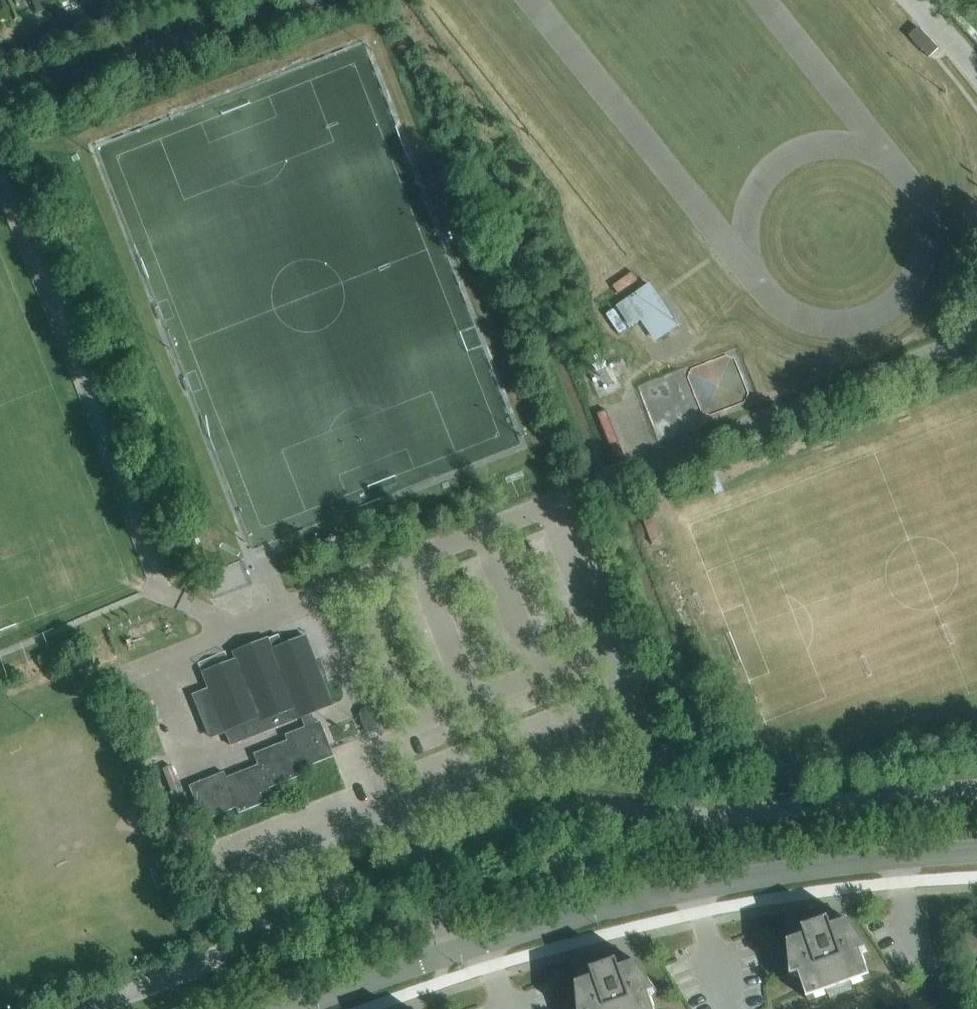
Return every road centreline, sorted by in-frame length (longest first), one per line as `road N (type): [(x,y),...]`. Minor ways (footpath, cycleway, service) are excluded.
road 1 (secondary): [(976,849),(906,853),(690,889),(487,942),(289,1008)]

